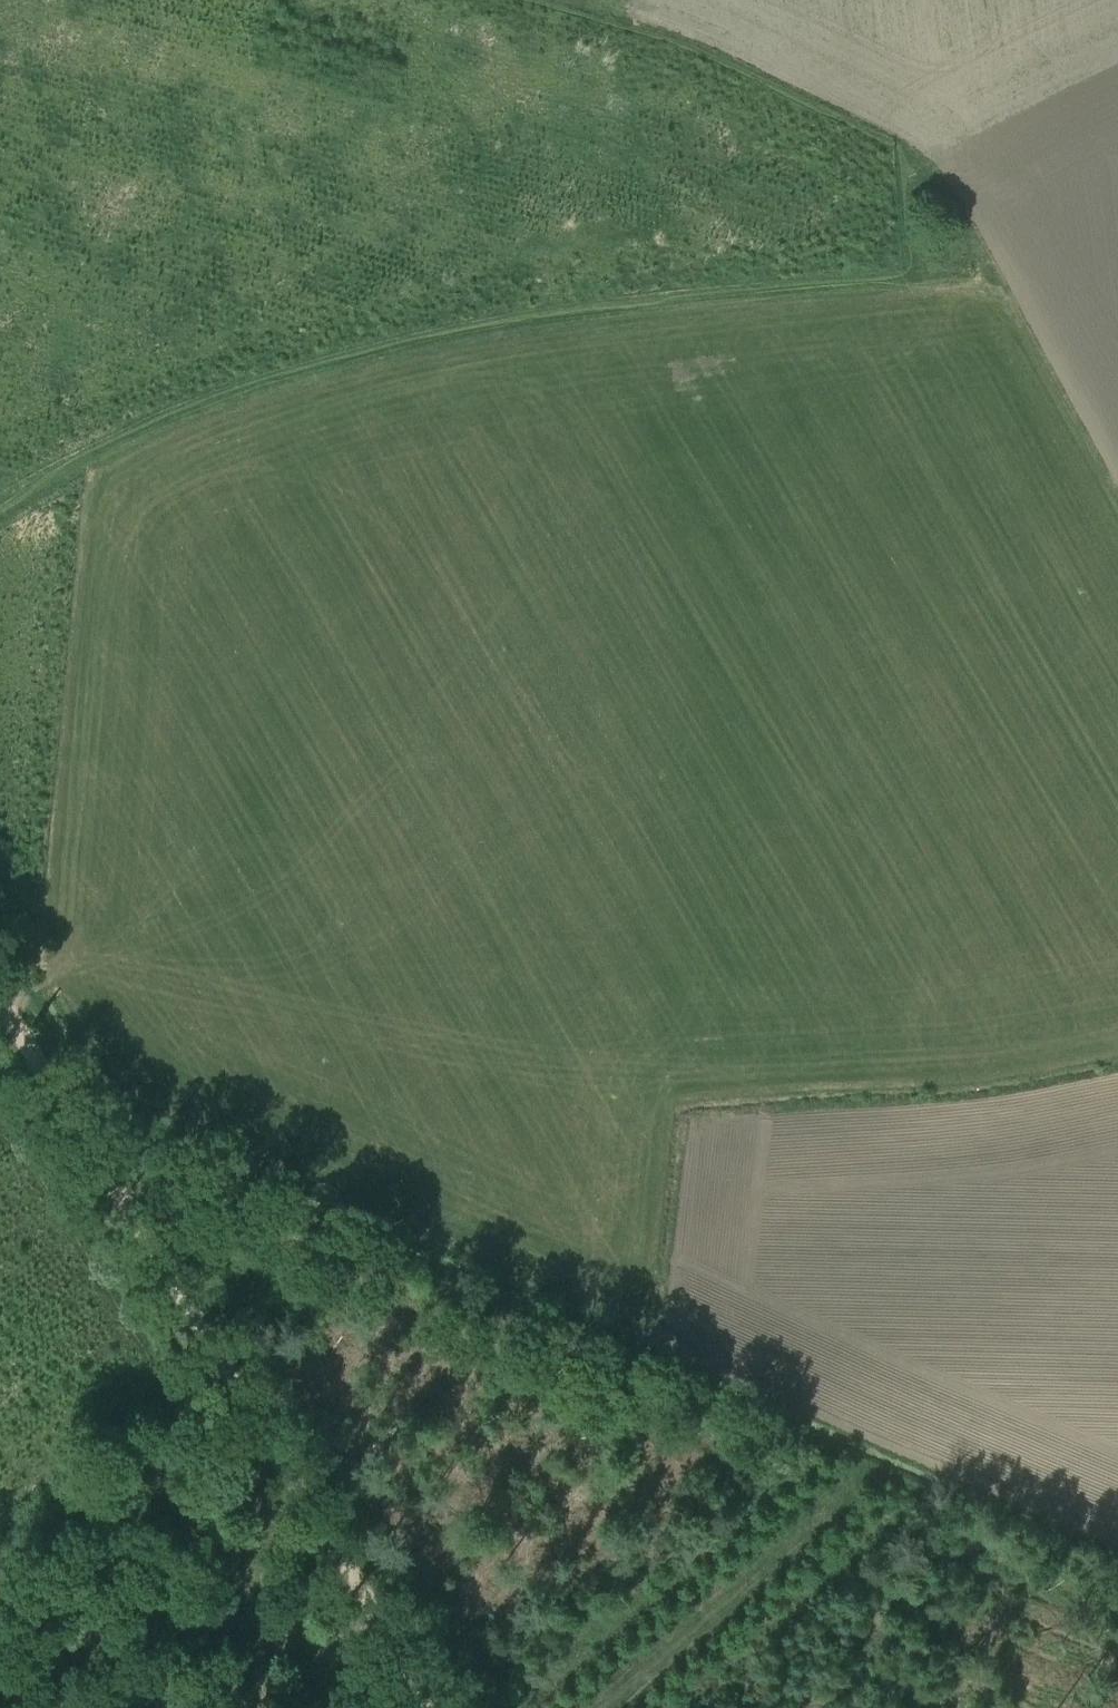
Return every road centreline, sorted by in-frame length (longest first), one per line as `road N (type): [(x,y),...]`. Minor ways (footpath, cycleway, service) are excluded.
road 1 (track): [(0,513),(192,412),(344,364),(499,333),(905,277)]
road 2 (track): [(427,1707),(0,1010)]
road 3 (track): [(905,277),(1007,264),(1117,457)]

